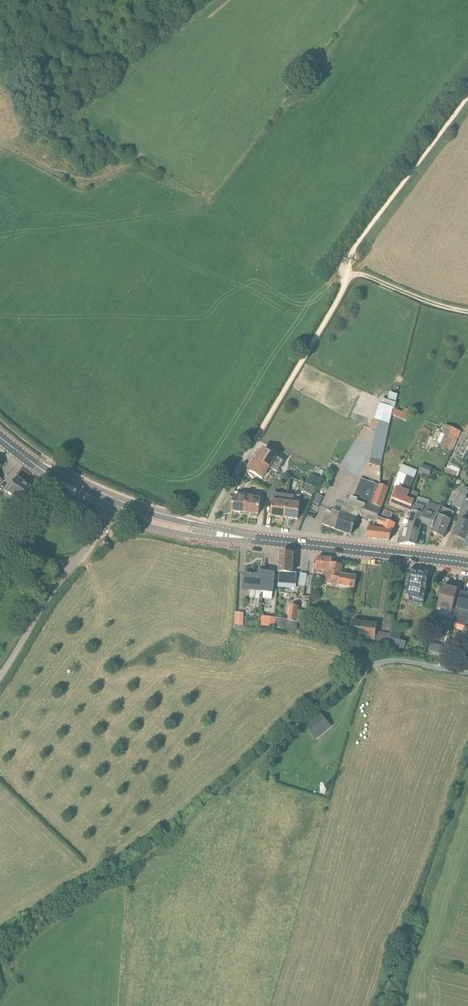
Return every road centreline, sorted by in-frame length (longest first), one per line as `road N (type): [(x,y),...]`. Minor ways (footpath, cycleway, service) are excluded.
road 1 (track): [(174,831),(367,668),(395,661),(467,673)]
road 2 (secondary): [(467,563),(207,533)]
road 3 (track): [(467,769),(380,1005)]
road 4 (track): [(348,279),(345,258),(467,96)]
road 5 (unclassified): [(110,513),(0,676)]
road 6 (track): [(256,440),(348,279)]
road 7 (track): [(348,279),(367,276),(467,311)]

